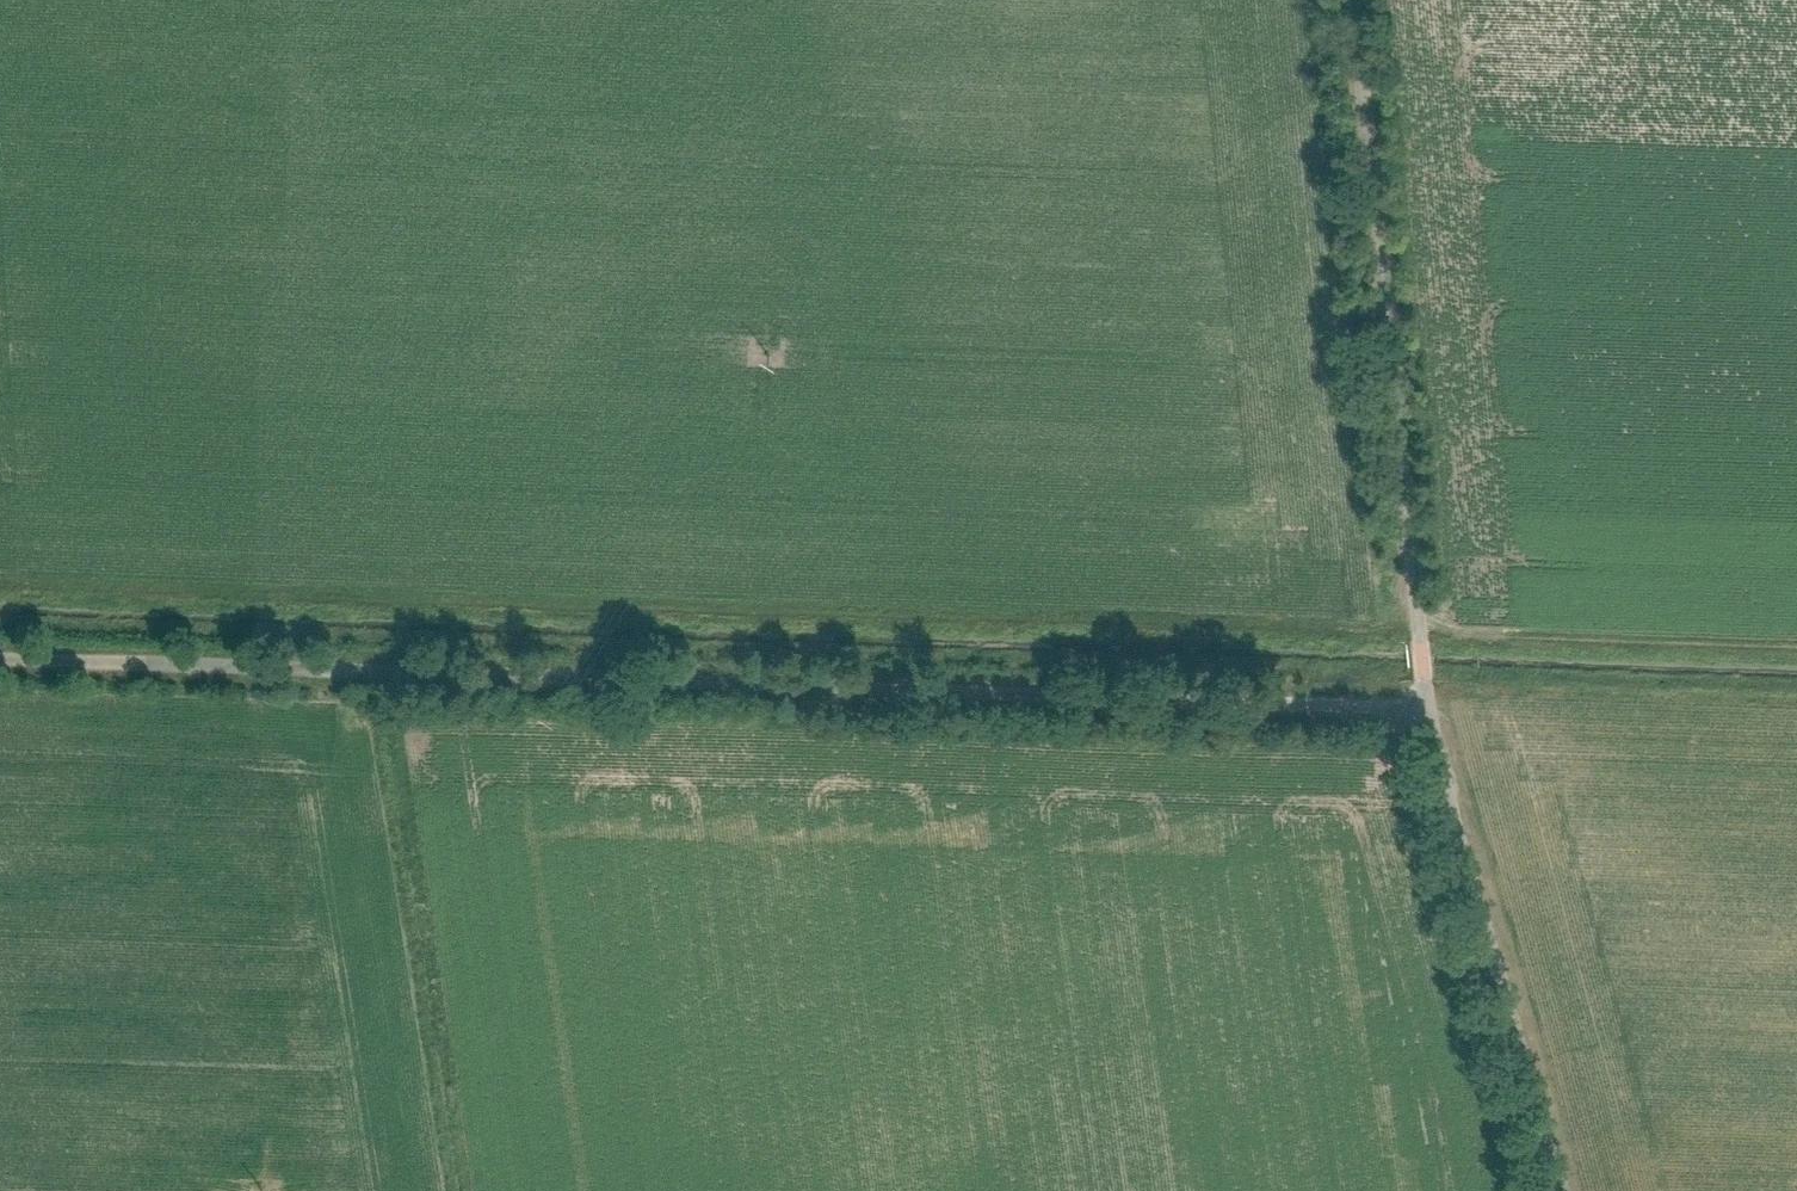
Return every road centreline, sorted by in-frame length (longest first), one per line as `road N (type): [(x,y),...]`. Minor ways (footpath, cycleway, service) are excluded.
road 1 (unclassified): [(1405,706),(0,657)]
road 2 (unclassified): [(1339,0),(1405,706)]
road 3 (unclassified): [(1546,1190),(1405,706)]

